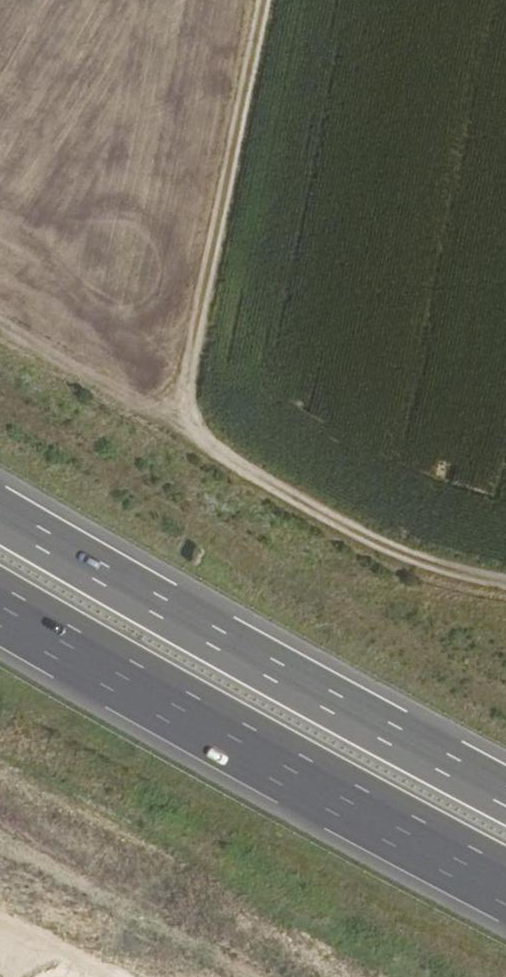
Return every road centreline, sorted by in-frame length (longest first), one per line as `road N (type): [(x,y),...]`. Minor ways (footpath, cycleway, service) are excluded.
road 1 (motorway): [(0,606),(505,887)]
road 2 (motorway): [(505,793),(0,514)]
road 3 (track): [(264,0),(176,422)]
road 4 (track): [(176,422),(239,473),(384,553),(505,586)]
road 5 (track): [(176,422),(0,329)]

